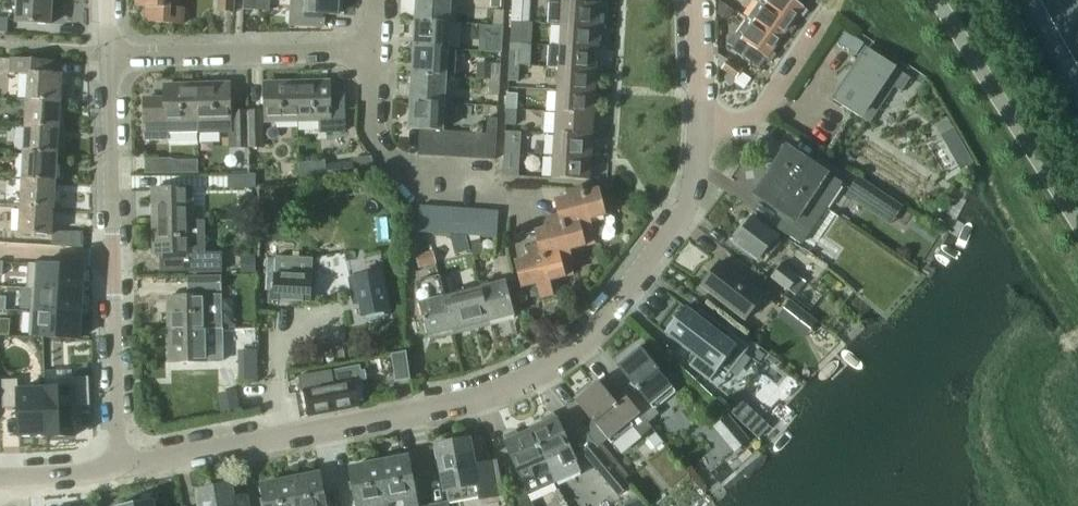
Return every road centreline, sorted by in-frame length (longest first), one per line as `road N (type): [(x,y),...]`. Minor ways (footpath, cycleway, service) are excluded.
road 1 (unclassified): [(700,126),(696,174),(678,223),(611,312),(545,369),(493,392),(118,469)]
road 2 (residential): [(108,55),(118,469)]
road 3 (residential): [(108,55),(373,49)]
road 4 (residential): [(495,190),(413,184),(369,128),(373,49)]
road 5 (residential): [(700,126),(757,119),(830,9)]
road 6 (unclassified): [(697,0),(700,126)]

